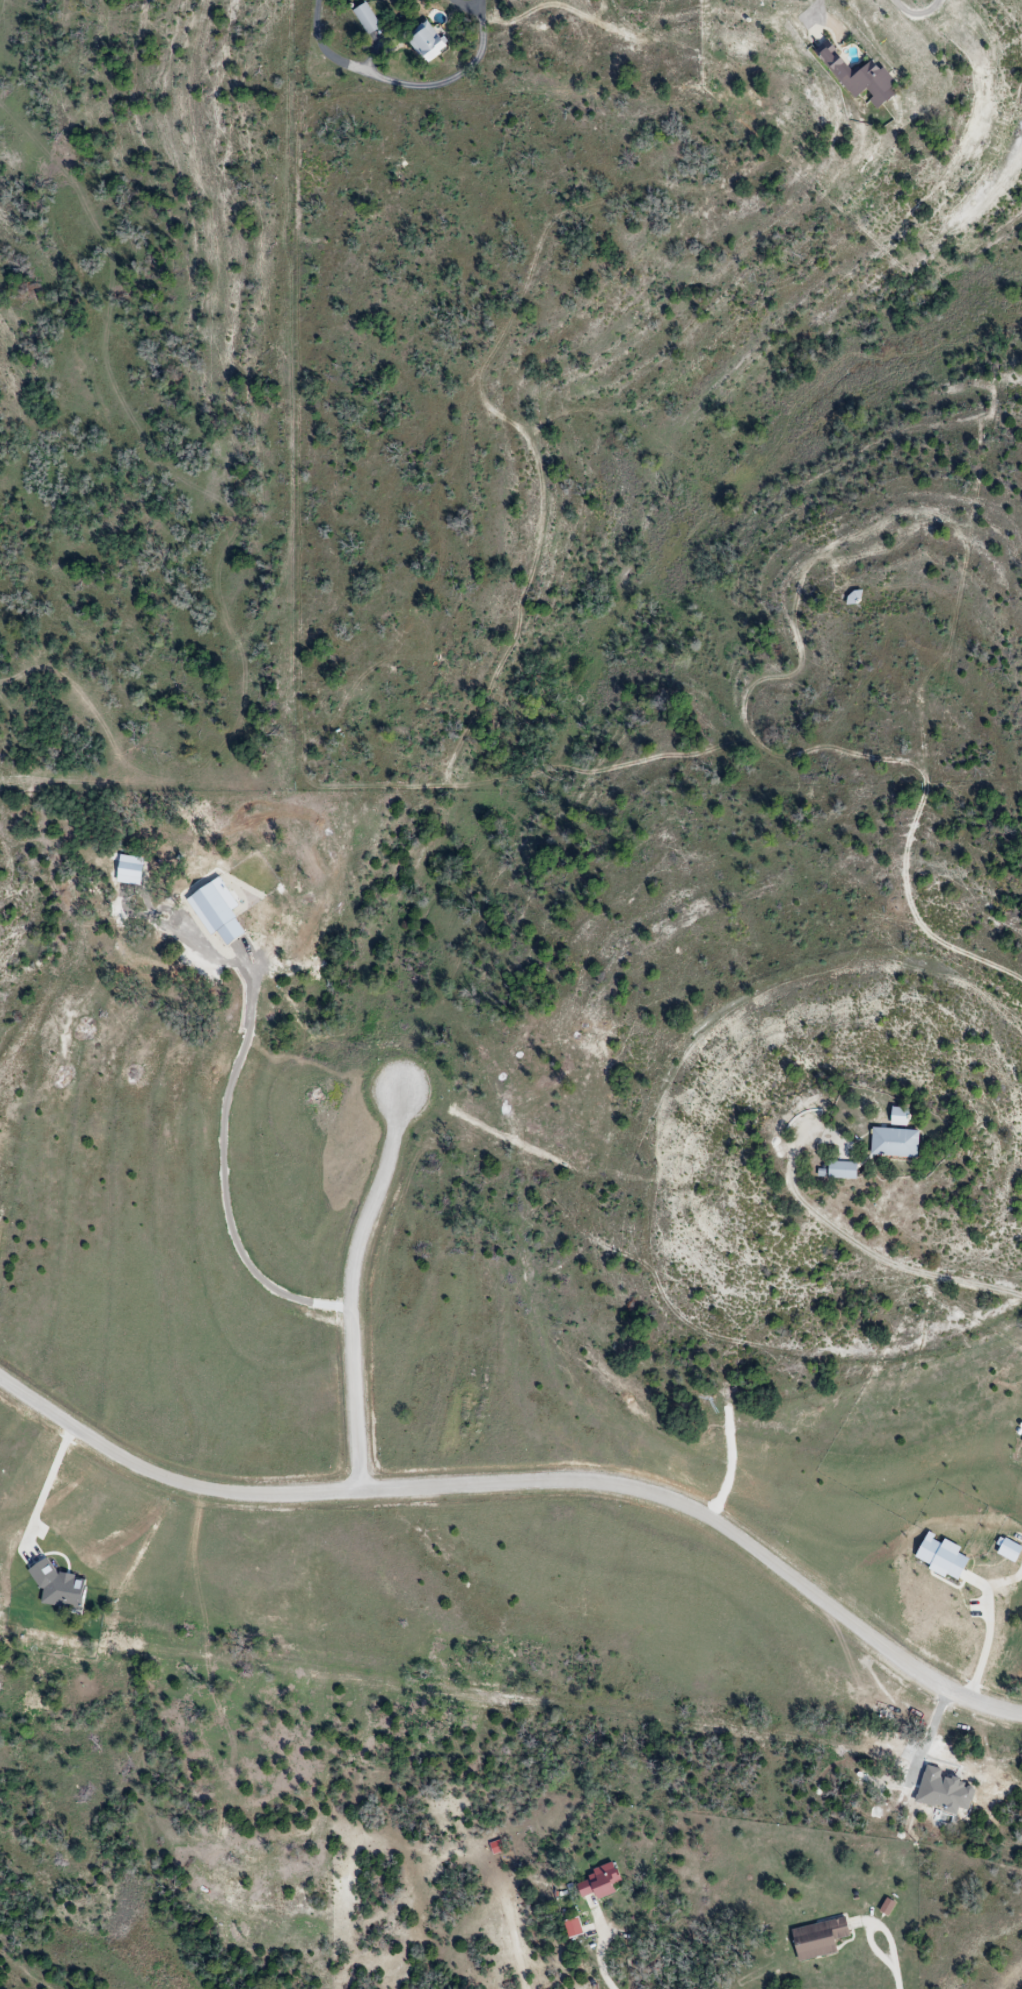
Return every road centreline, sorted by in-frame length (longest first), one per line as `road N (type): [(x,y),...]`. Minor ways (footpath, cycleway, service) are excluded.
road 1 (residential): [(0,1379),(105,1450),(168,1478),(224,1489),(278,1494),(526,1482),(611,1484),(665,1496),(903,1663),(1021,1713)]
road 2 (residential): [(399,1093),(390,1151),(360,1228),(350,1296),(362,1491)]

